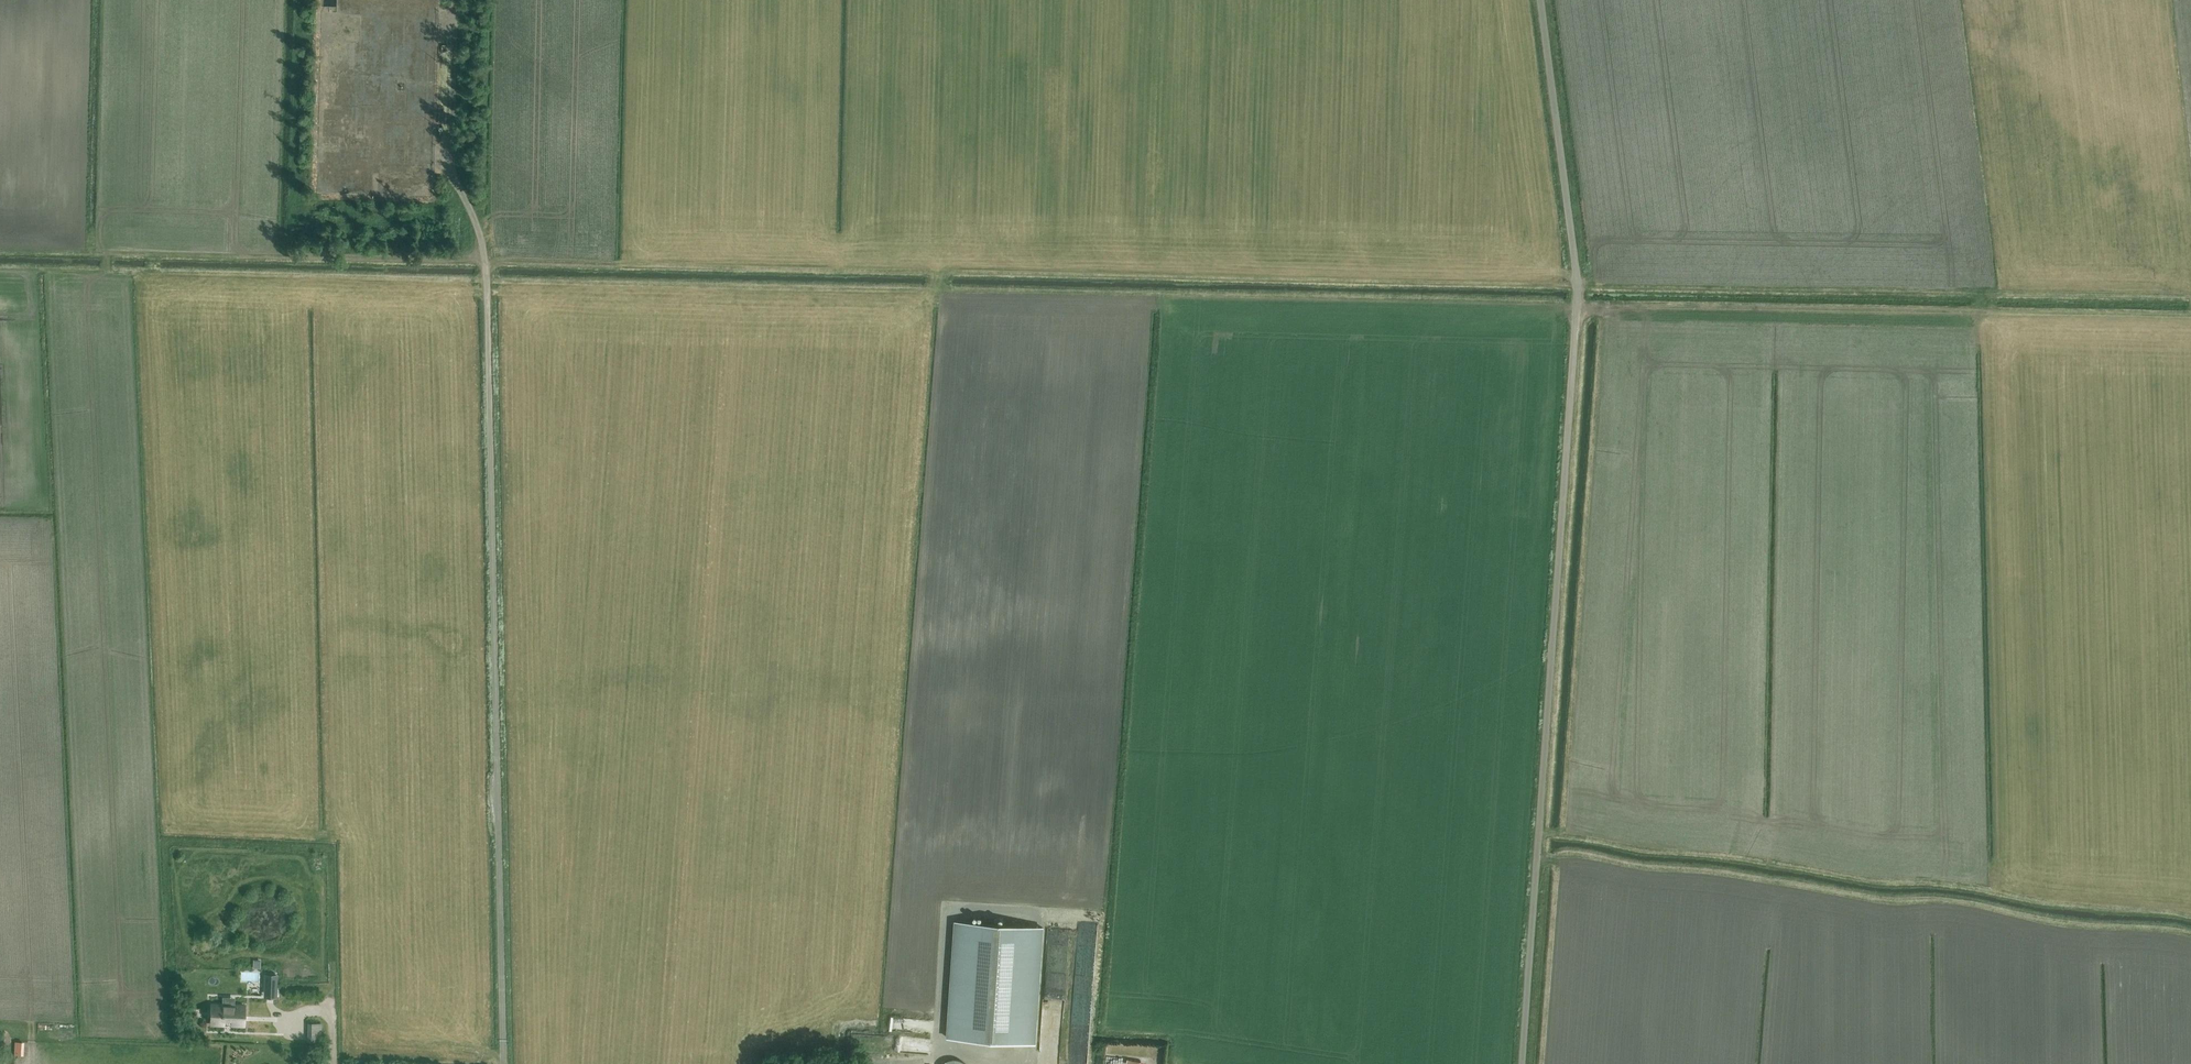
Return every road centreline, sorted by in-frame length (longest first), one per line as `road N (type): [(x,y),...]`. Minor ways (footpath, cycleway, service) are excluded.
road 1 (unclassified): [(1520,1063),(1578,292),(1541,0)]
road 2 (track): [(1577,310),(2190,324)]

